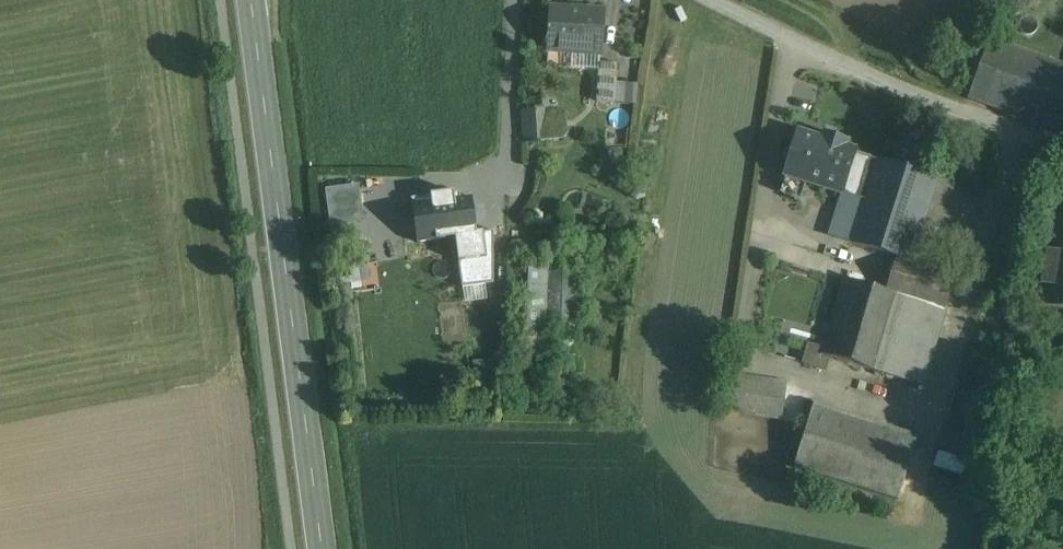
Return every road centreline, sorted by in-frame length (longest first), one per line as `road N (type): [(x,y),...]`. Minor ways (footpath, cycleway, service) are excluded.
road 1 (secondary): [(326,548),(255,0)]
road 2 (unclassified): [(1062,149),(889,87),(712,0)]

